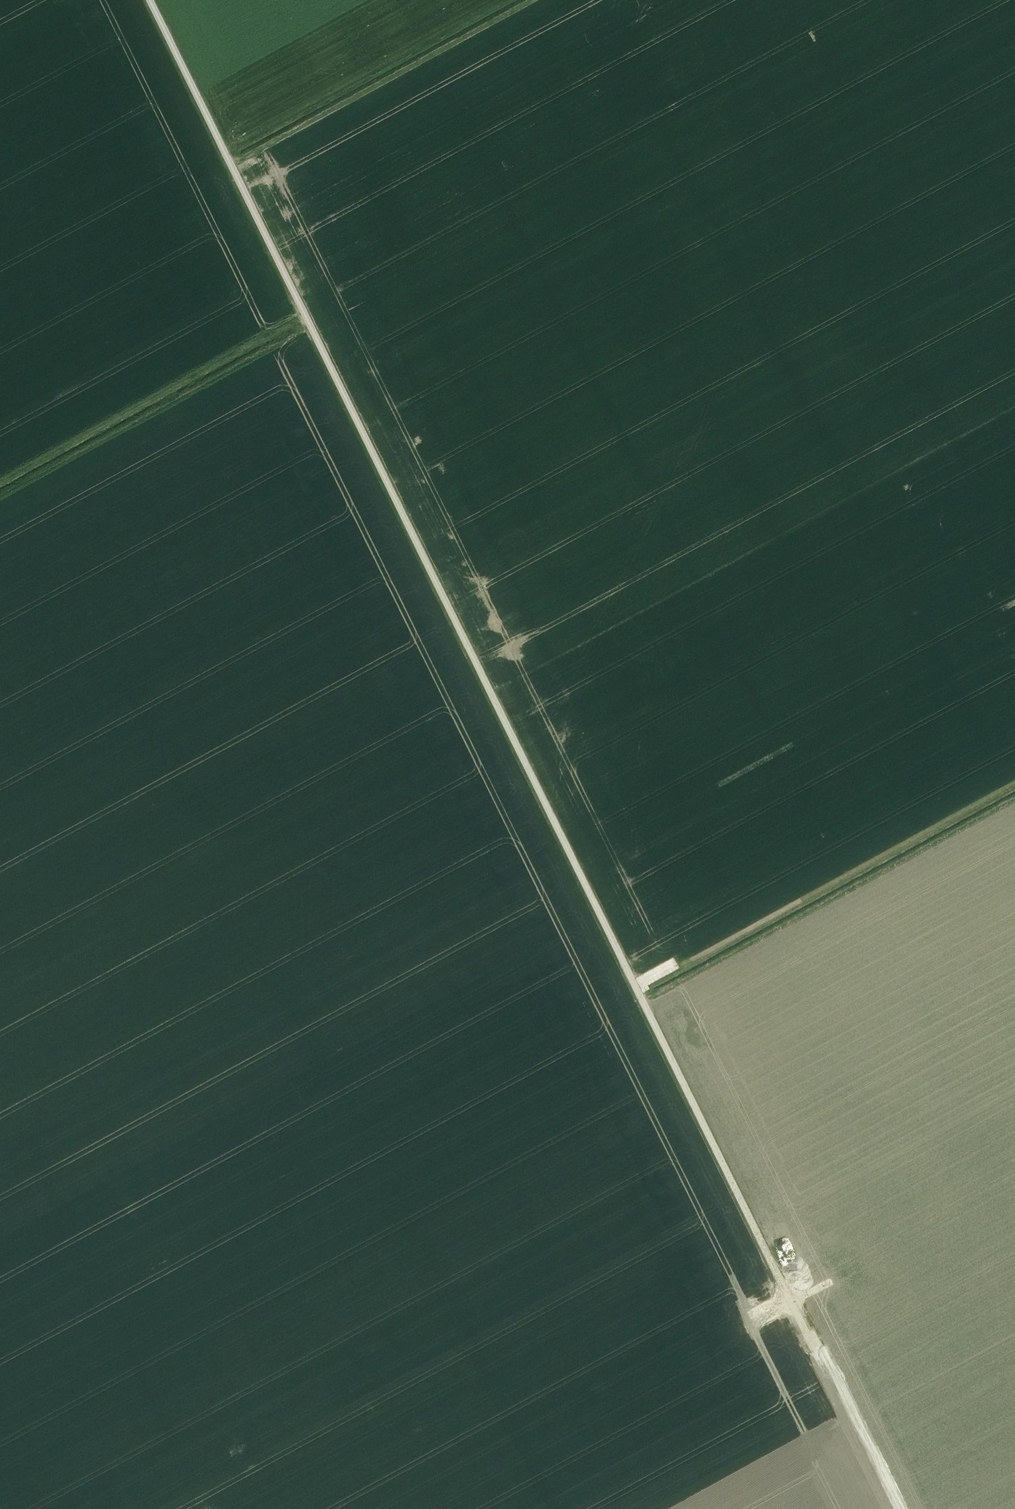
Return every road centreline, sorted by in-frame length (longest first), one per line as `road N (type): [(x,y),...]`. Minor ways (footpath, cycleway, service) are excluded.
road 1 (unclassified): [(815,1346),(150,0)]

